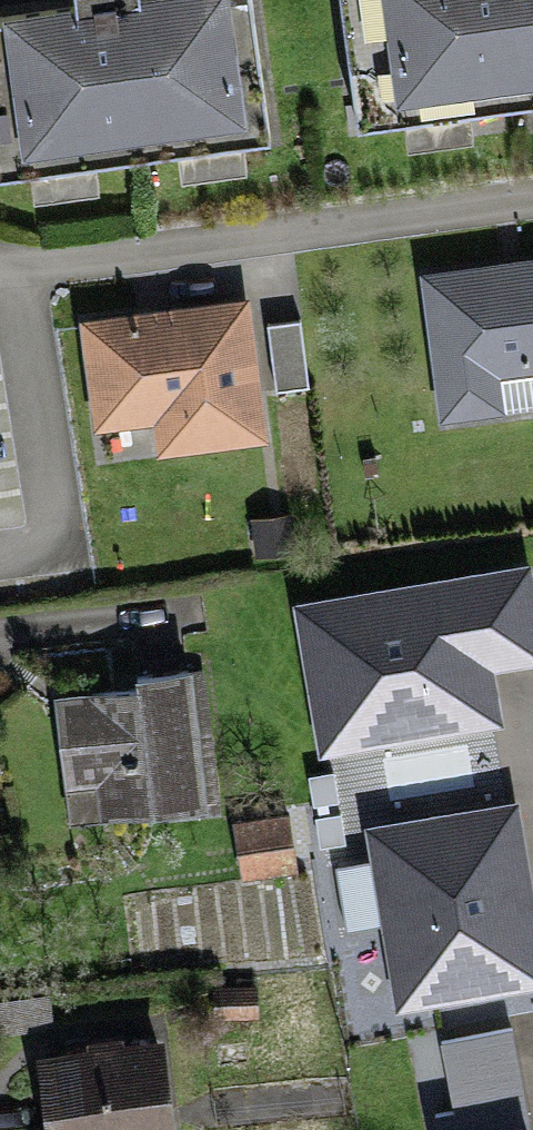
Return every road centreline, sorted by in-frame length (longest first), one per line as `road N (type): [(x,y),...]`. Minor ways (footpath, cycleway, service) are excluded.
road 1 (residential): [(0,269),(112,263),(532,206)]

